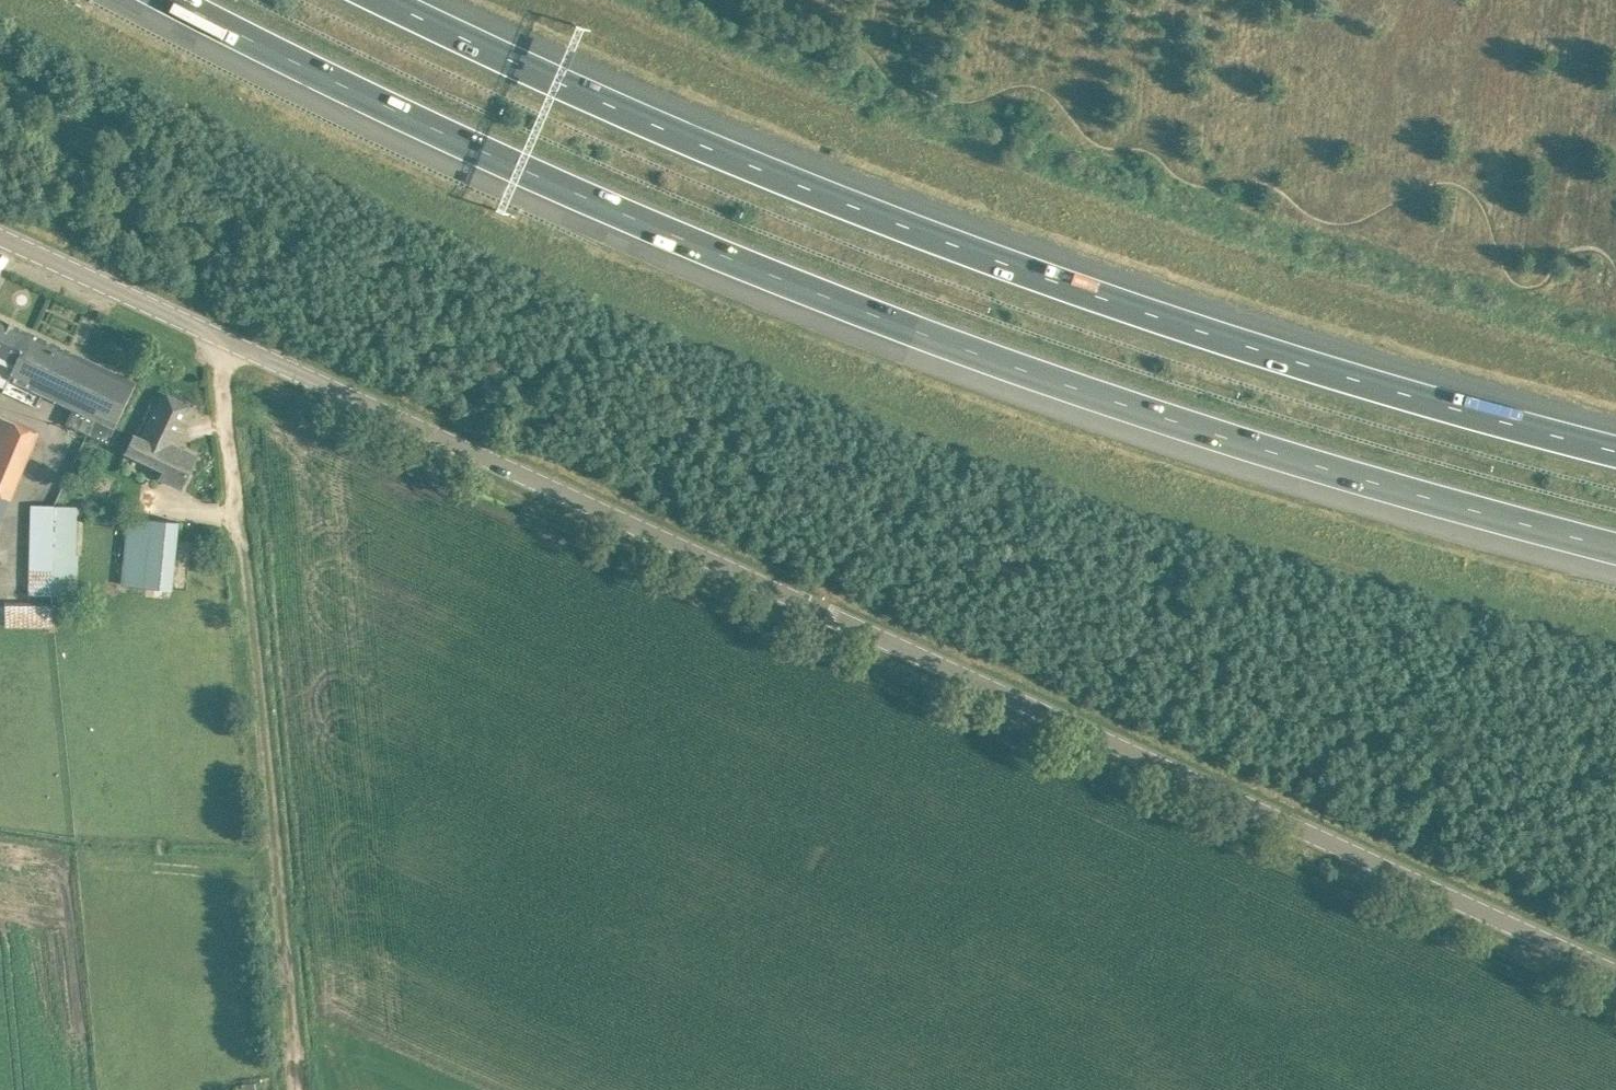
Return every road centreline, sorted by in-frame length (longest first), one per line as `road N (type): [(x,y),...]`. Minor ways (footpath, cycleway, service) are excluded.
road 1 (tertiary): [(1615,973),(0,237)]
road 2 (motorway): [(169,0),(575,199),(1008,372),(1283,465),(1615,553)]
road 3 (motorway): [(1615,448),(1314,364),(1042,274),(611,107),(385,0)]
road 4 (track): [(300,1089),(221,337)]

